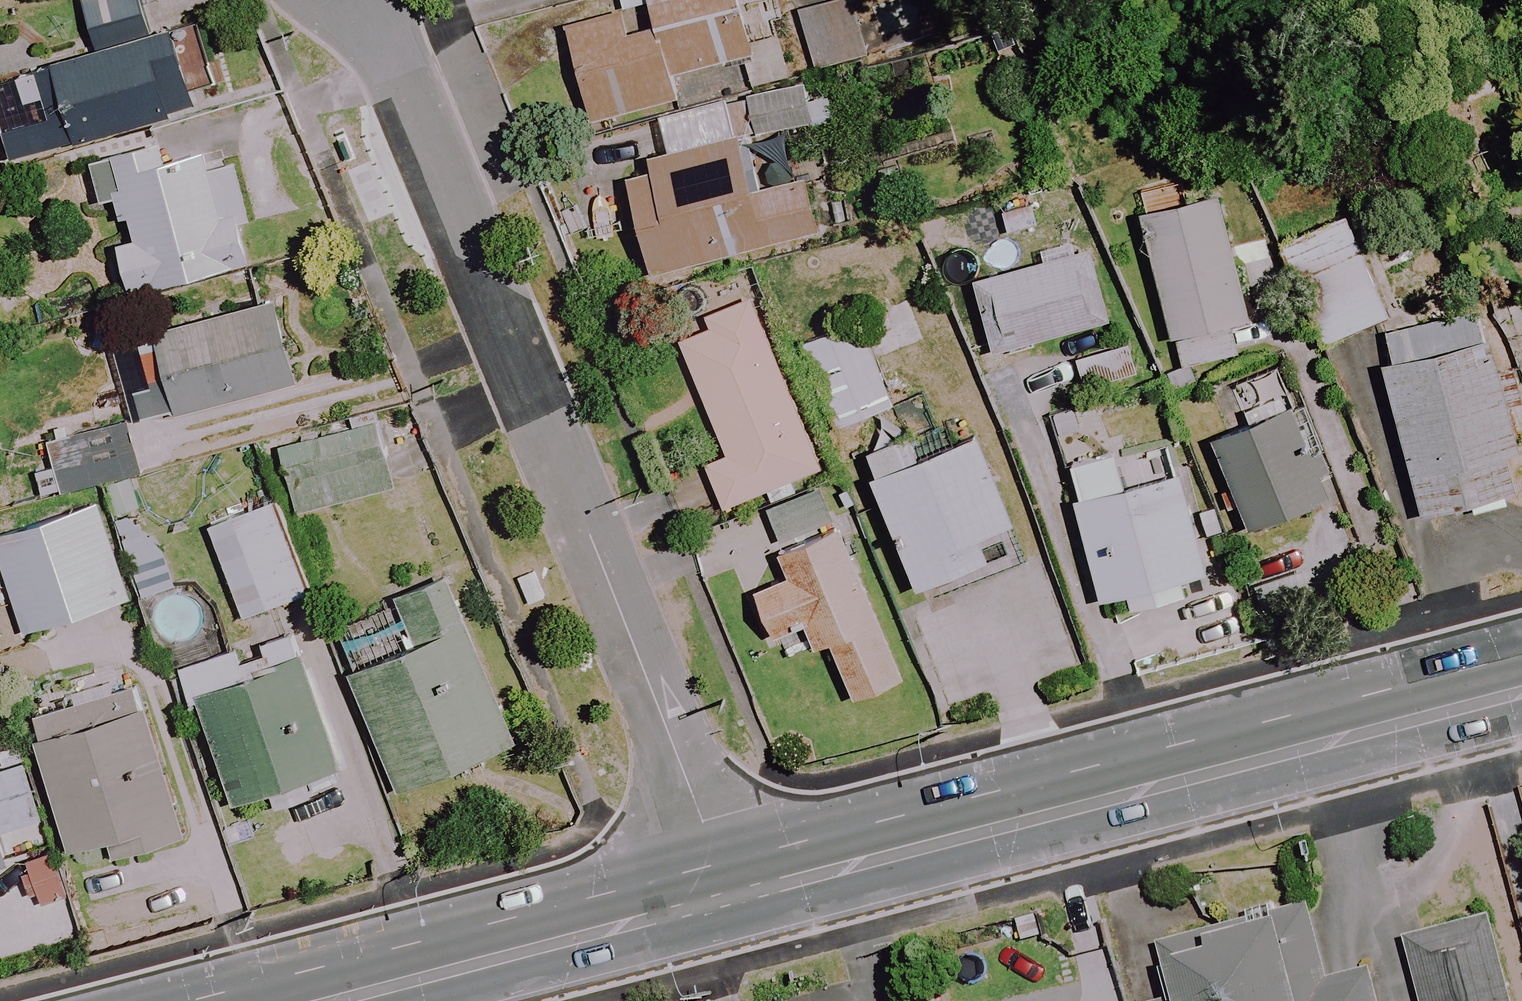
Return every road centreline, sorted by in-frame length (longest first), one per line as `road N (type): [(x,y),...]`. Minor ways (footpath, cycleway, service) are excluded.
road 1 (residential): [(361,0),(396,64),(731,895)]
road 2 (secondary): [(1521,692),(731,895)]
road 3 (secondary): [(731,895),(336,1000)]

